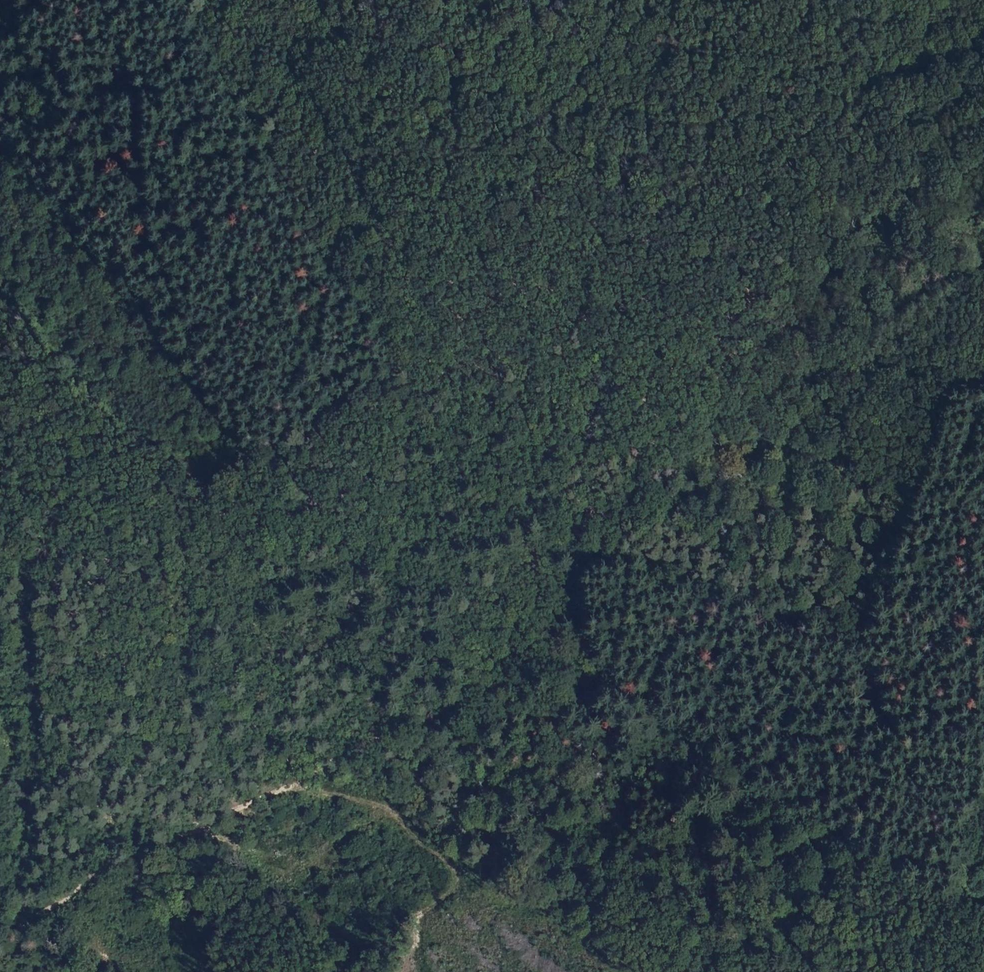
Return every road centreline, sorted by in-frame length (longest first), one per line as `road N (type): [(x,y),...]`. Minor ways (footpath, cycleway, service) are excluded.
road 1 (track): [(599,499),(576,546),(581,617),(562,646),(0,927)]
road 2 (track): [(794,370),(721,409),(672,471),(633,496),(409,515),(356,510),(319,495),(294,471)]
road 3 (track): [(336,0),(359,40),(398,70),(455,95),(501,155),(513,212),(603,274)]
road 4 (track): [(0,353),(18,385),(85,422),(154,520)]
road 5 (track): [(794,370),(844,352),(983,267)]
road 6 (track): [(794,370),(768,347),(603,274)]

